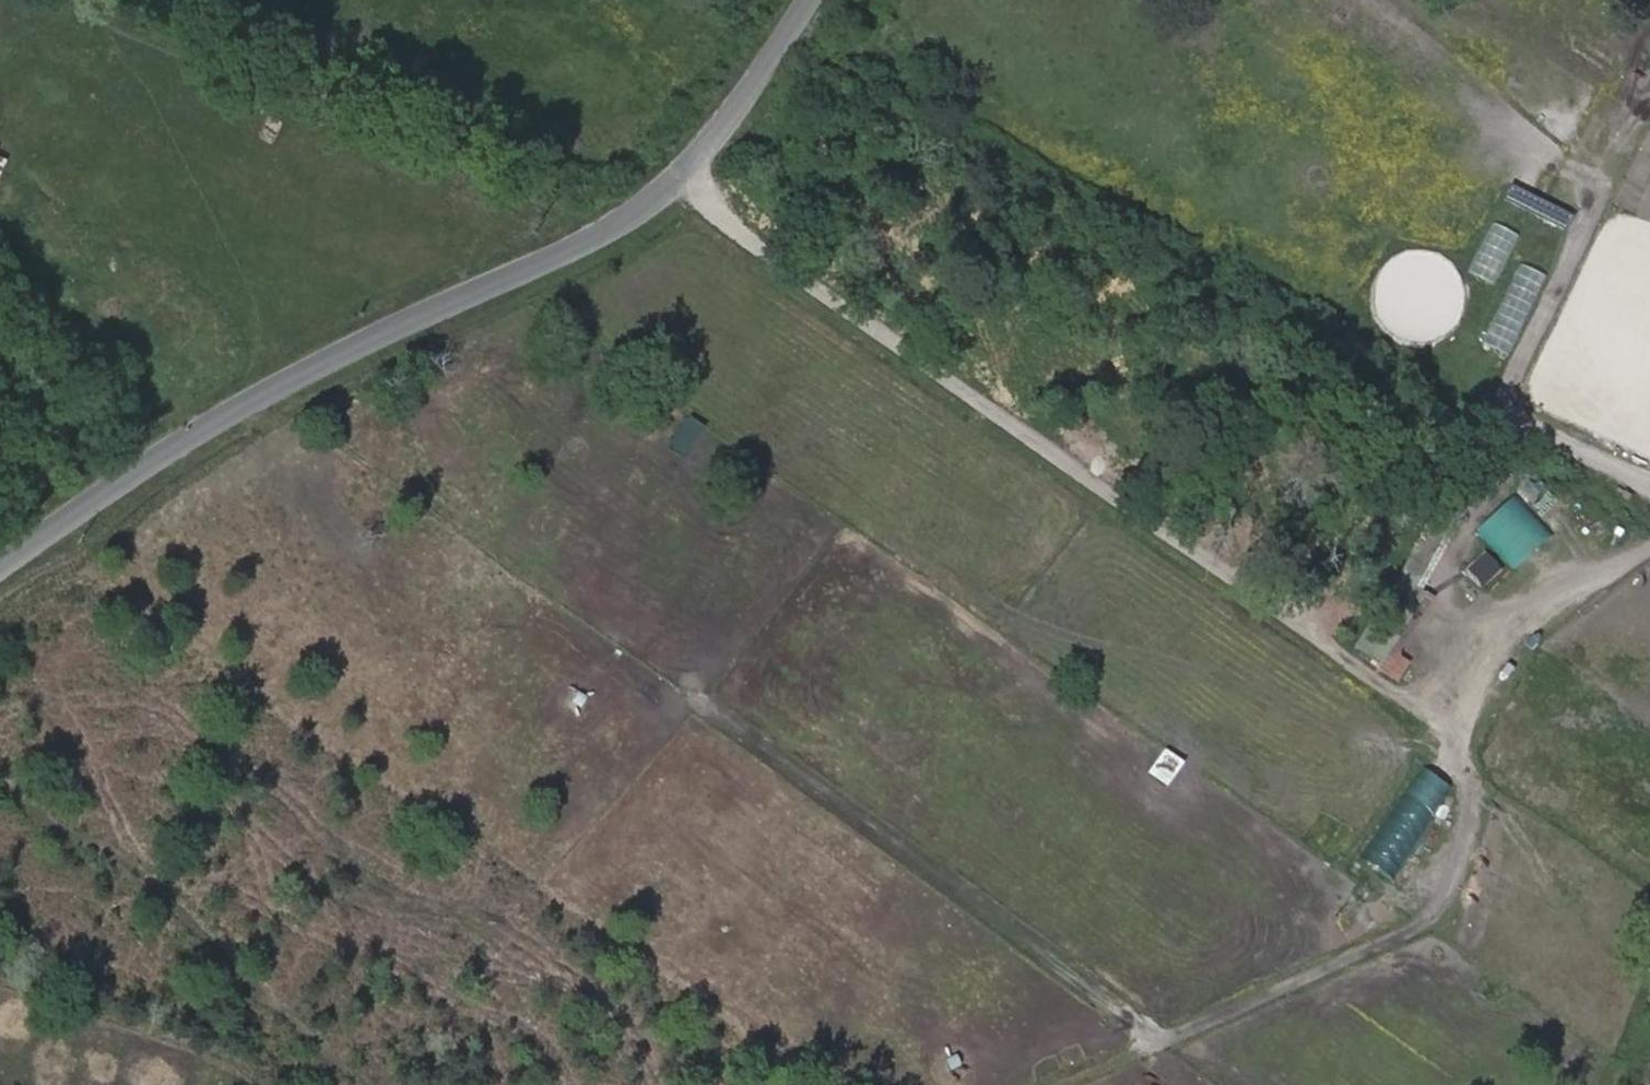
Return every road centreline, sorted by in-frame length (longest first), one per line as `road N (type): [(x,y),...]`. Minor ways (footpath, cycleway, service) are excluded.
road 1 (tertiary): [(807,0),(711,142),(649,203),(578,246),(231,413),(0,567)]
road 2 (track): [(0,786),(152,888),(361,1084)]
road 3 (track): [(1038,1084),(1471,907)]

